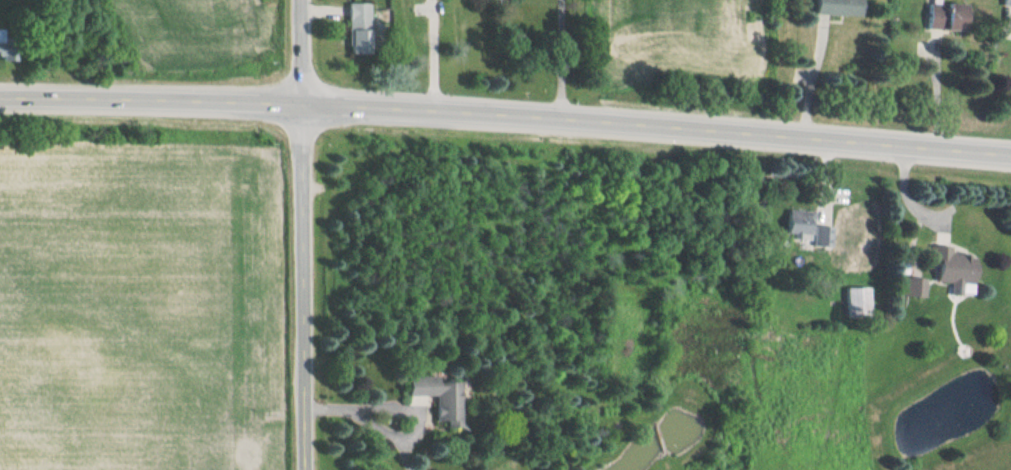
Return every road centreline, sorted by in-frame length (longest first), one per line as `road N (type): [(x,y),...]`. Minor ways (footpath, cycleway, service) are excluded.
road 1 (secondary): [(1010,156),(301,105),(0,101)]
road 2 (residential): [(305,469),(300,0)]

